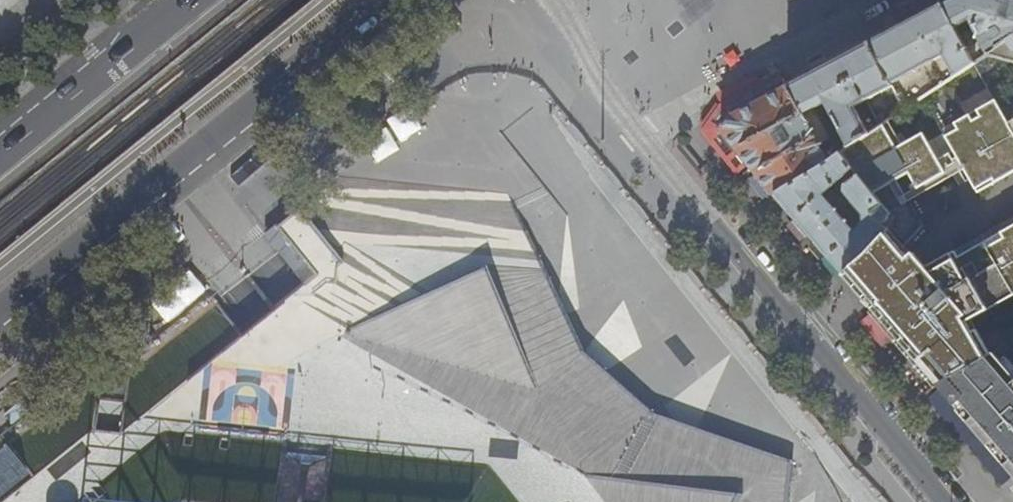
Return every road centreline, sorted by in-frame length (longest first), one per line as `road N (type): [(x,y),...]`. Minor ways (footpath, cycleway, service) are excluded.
road 1 (primary): [(0,308),(387,0)]
road 2 (residential): [(714,228),(939,501)]
road 3 (residential): [(555,0),(599,88),(714,228)]
road 4 (primary): [(188,0),(0,149)]

